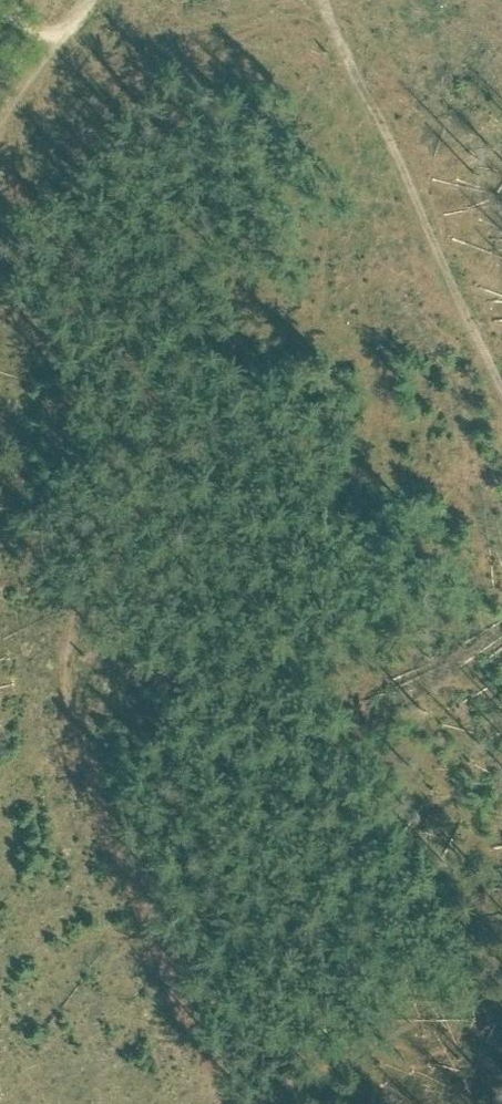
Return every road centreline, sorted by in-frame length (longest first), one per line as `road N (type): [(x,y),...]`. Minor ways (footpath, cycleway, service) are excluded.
road 1 (track): [(322,0),(501,387)]

